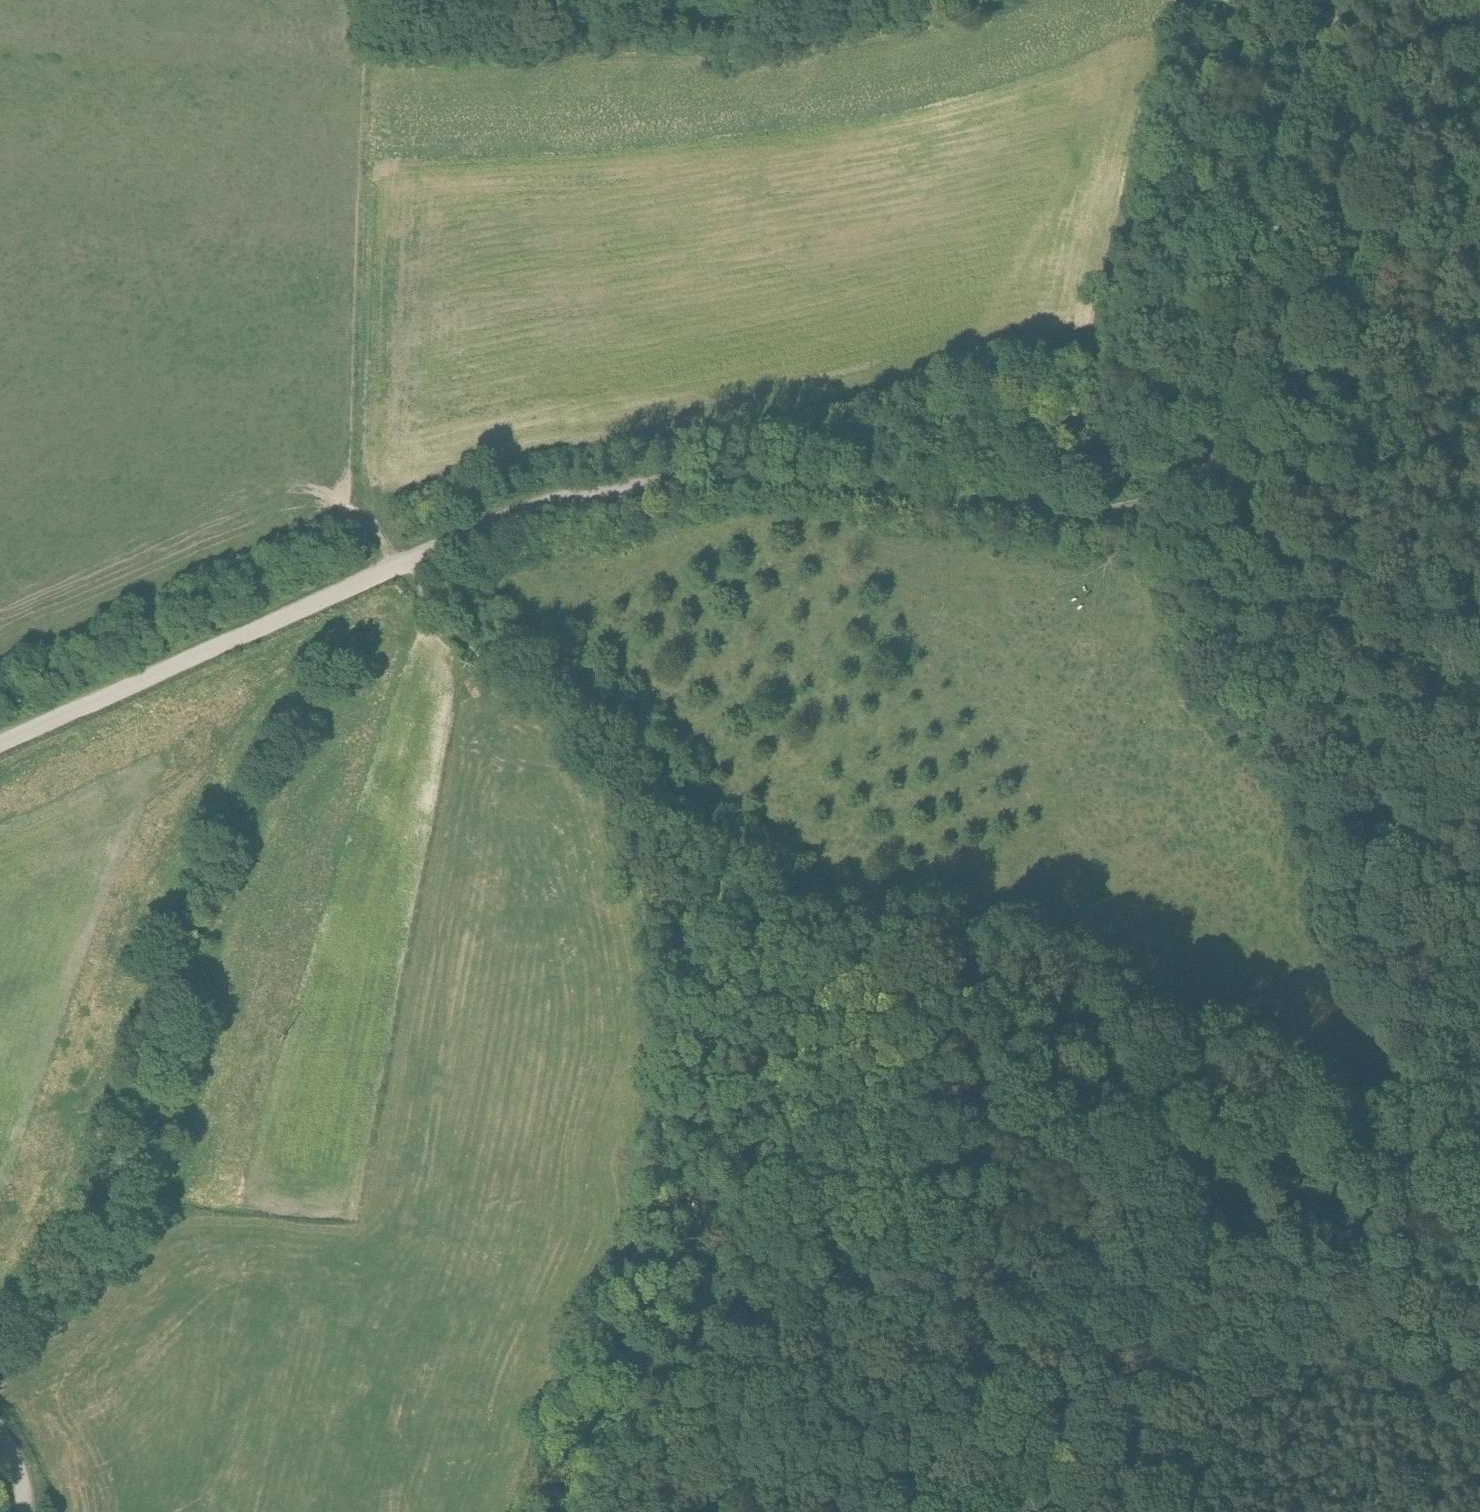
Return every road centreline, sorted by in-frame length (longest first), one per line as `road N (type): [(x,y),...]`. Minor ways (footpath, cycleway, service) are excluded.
road 1 (unclassified): [(0,731),(401,547),(599,472),(734,459),(1060,501),(1157,490),(1186,473),(1216,431),(1284,134),(1340,0)]

